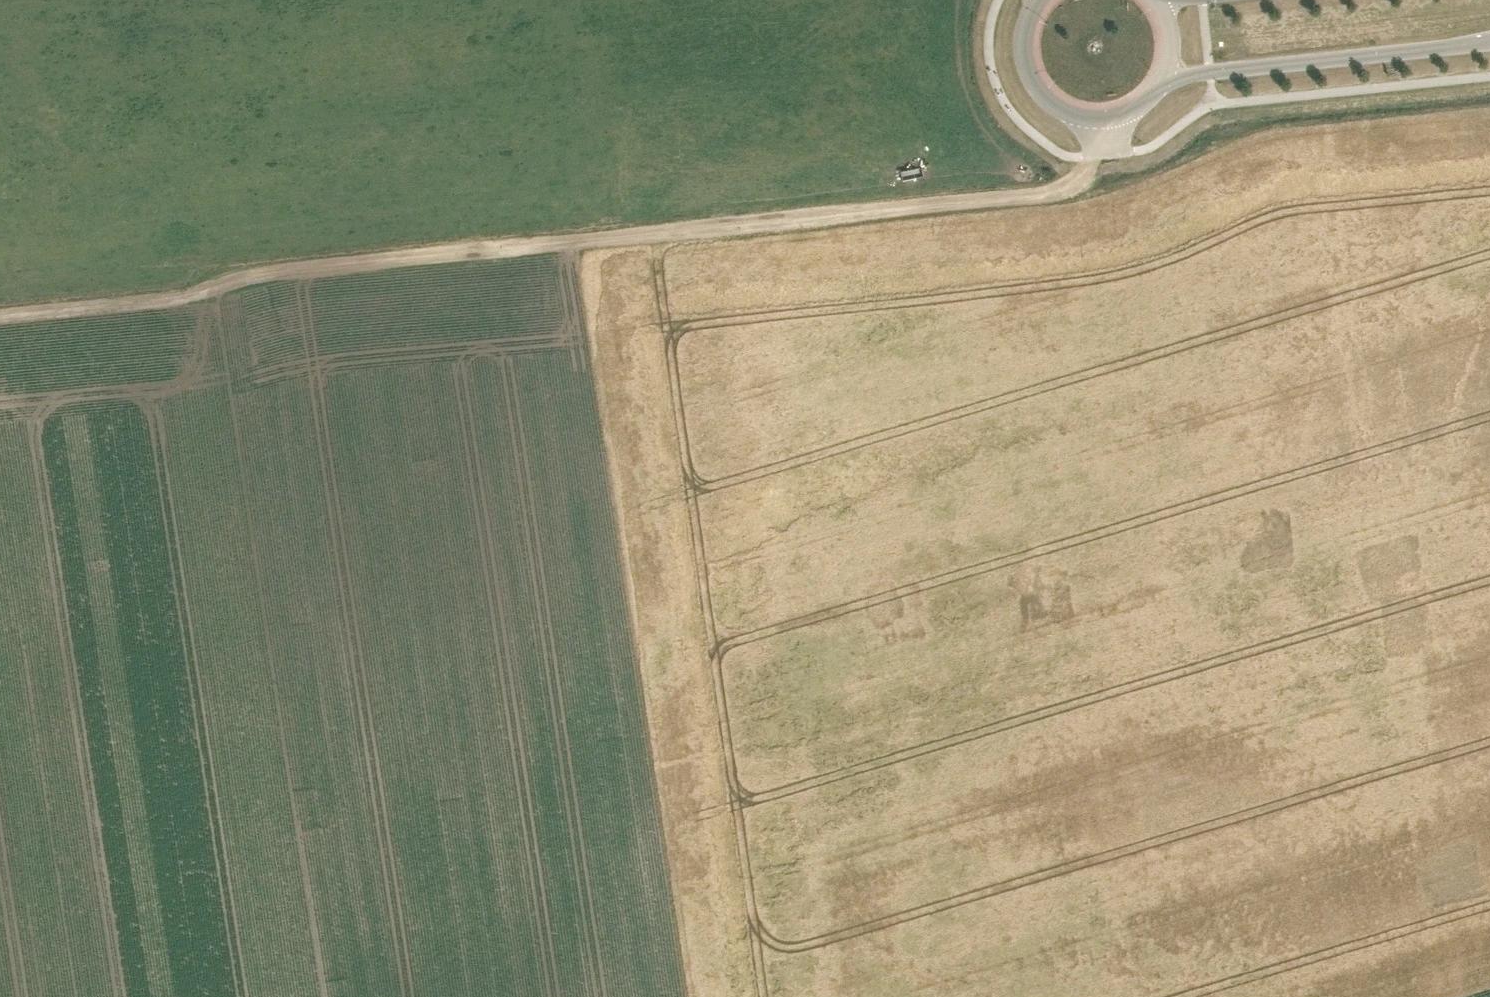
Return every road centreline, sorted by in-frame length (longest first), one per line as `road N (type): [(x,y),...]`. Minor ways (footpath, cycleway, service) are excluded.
road 1 (tertiary): [(1168,78),(1489,38)]
road 2 (tertiary): [(1041,0),(1024,54),(1030,78),(1064,113),(1087,121),(1135,113),(1168,78)]

